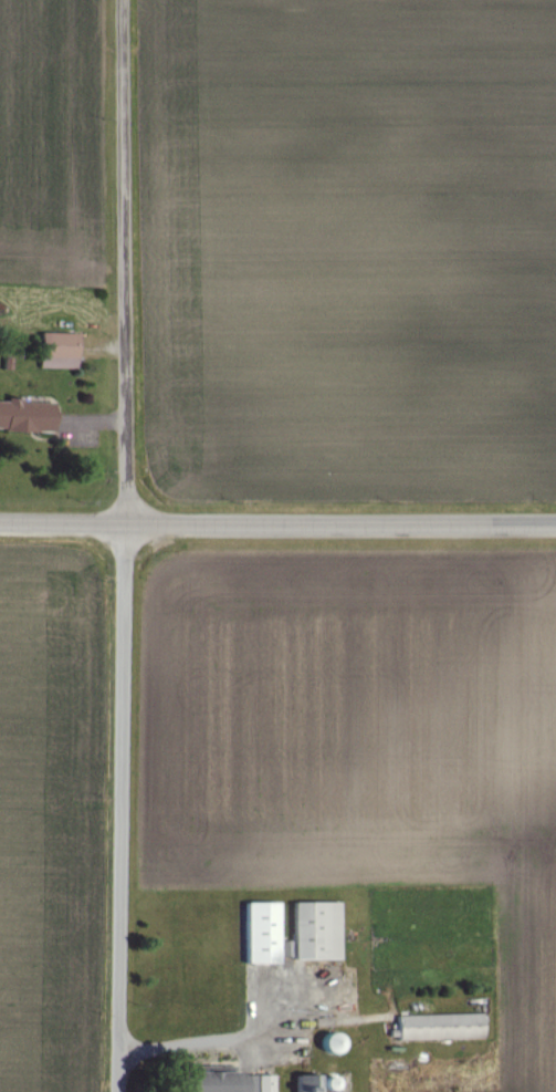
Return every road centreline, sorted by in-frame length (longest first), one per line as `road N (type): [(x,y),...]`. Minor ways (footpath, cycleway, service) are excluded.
road 1 (residential): [(118,1091),(122,0)]
road 2 (secondary): [(555,517),(0,516)]

